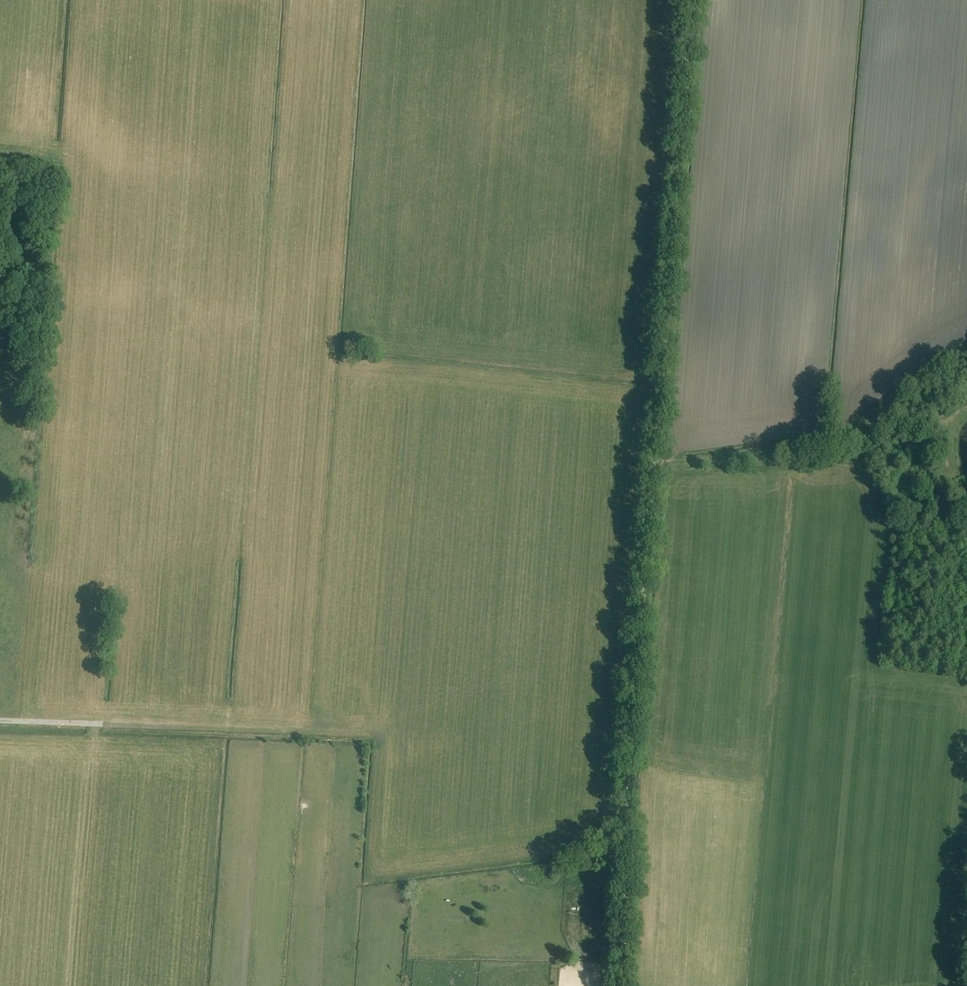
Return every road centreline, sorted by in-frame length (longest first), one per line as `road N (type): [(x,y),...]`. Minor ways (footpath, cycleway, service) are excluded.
road 1 (track): [(622,985),(628,802),(692,0)]

